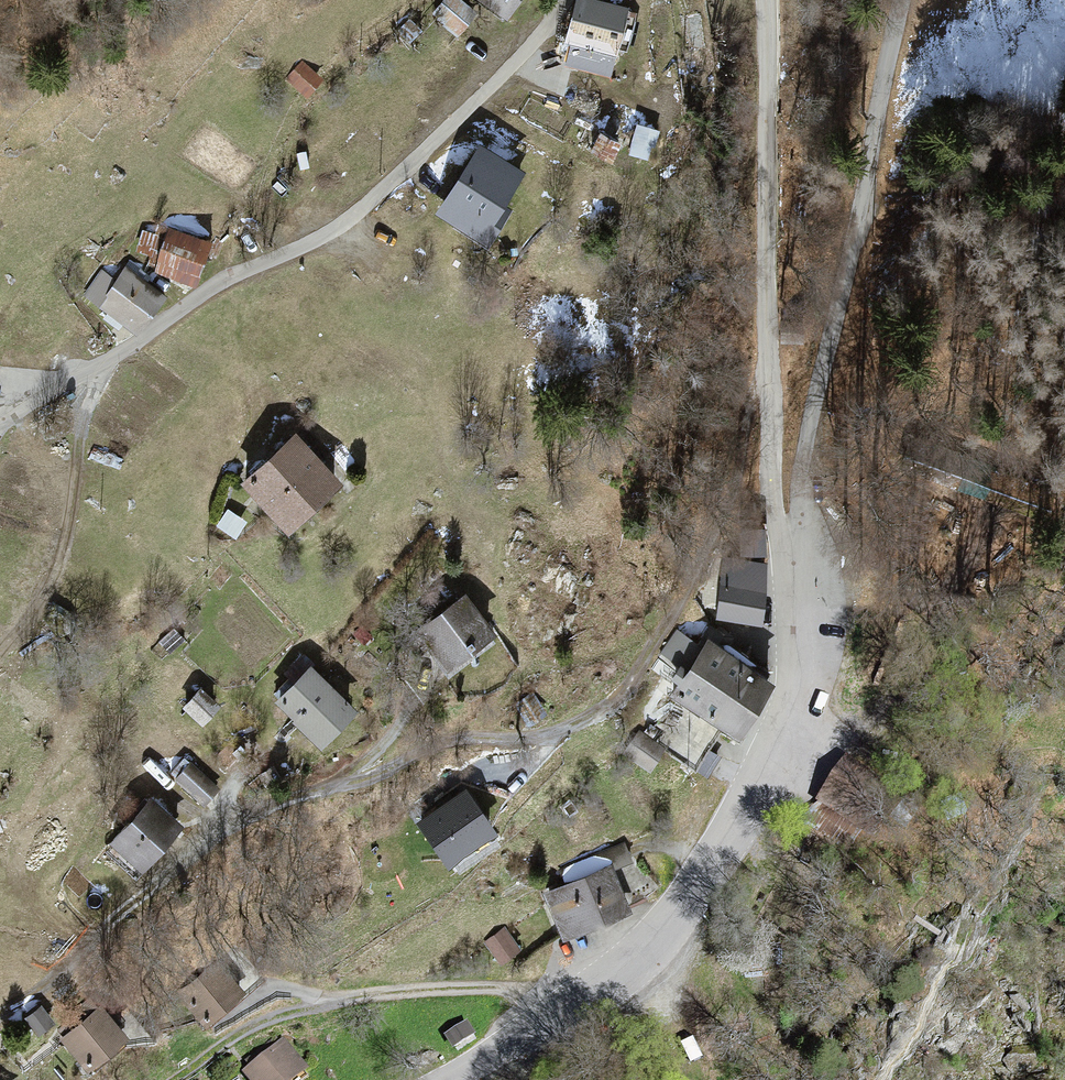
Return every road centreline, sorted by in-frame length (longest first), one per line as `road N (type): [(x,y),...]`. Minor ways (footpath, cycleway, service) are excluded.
road 1 (track): [(0,1012),(85,950),(228,824),(451,743),(559,731),(611,703),(643,663),(730,504),(748,418),(772,364)]
road 2 (residential): [(568,0),(495,83),(353,217),(192,300),(0,426)]
road 3 (tertiary): [(449,1079),(662,936),(749,805),(791,665),(780,552)]
road 4 (unclassified): [(780,552),(801,543),(805,531),(799,495),(808,432),(902,0)]
road 5 (unclassified): [(780,552),(767,0)]
road 6 (track): [(577,999),(390,994),(317,1007),(250,1028),(174,1079)]
road 7 (track): [(98,366),(69,527),(49,584),(0,650)]
road 8 (track): [(328,788),(393,732),(422,685)]

